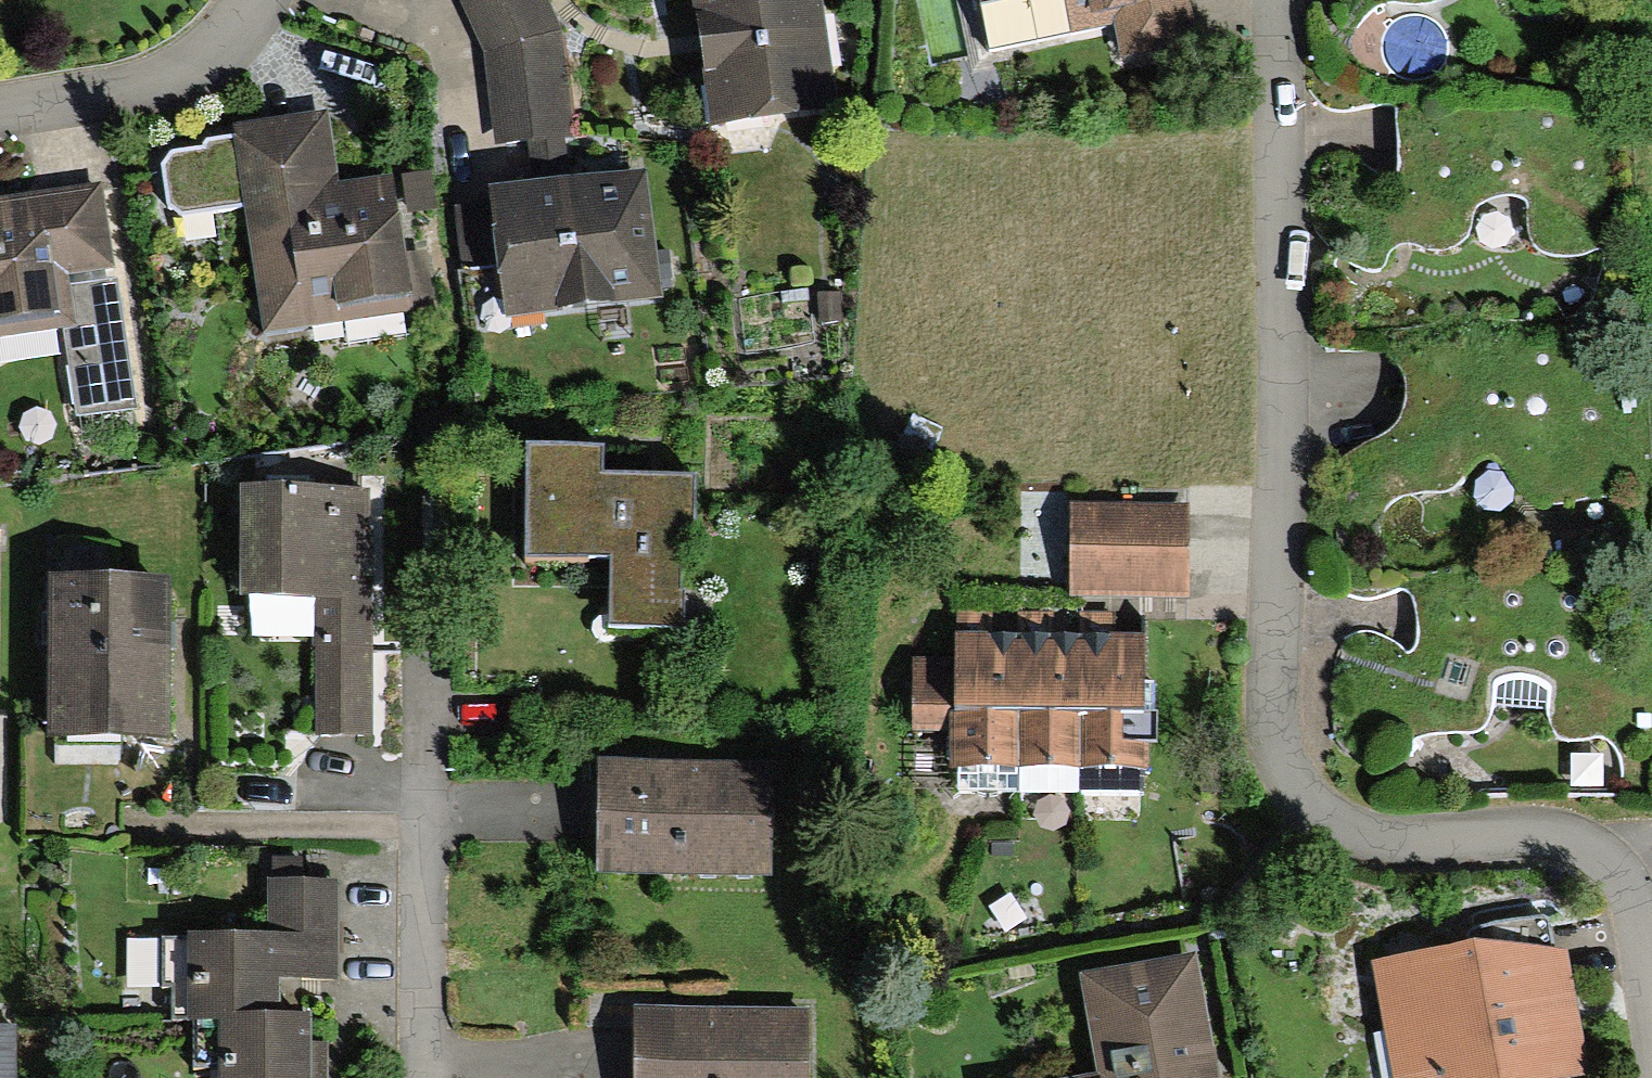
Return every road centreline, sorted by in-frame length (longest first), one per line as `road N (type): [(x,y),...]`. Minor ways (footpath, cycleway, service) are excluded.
road 1 (residential): [(1651,1042),(1630,883),(1557,831),(1394,838),(1304,808),(1274,715),(1281,0)]
road 2 (residential): [(0,102),(173,71),(246,0)]

